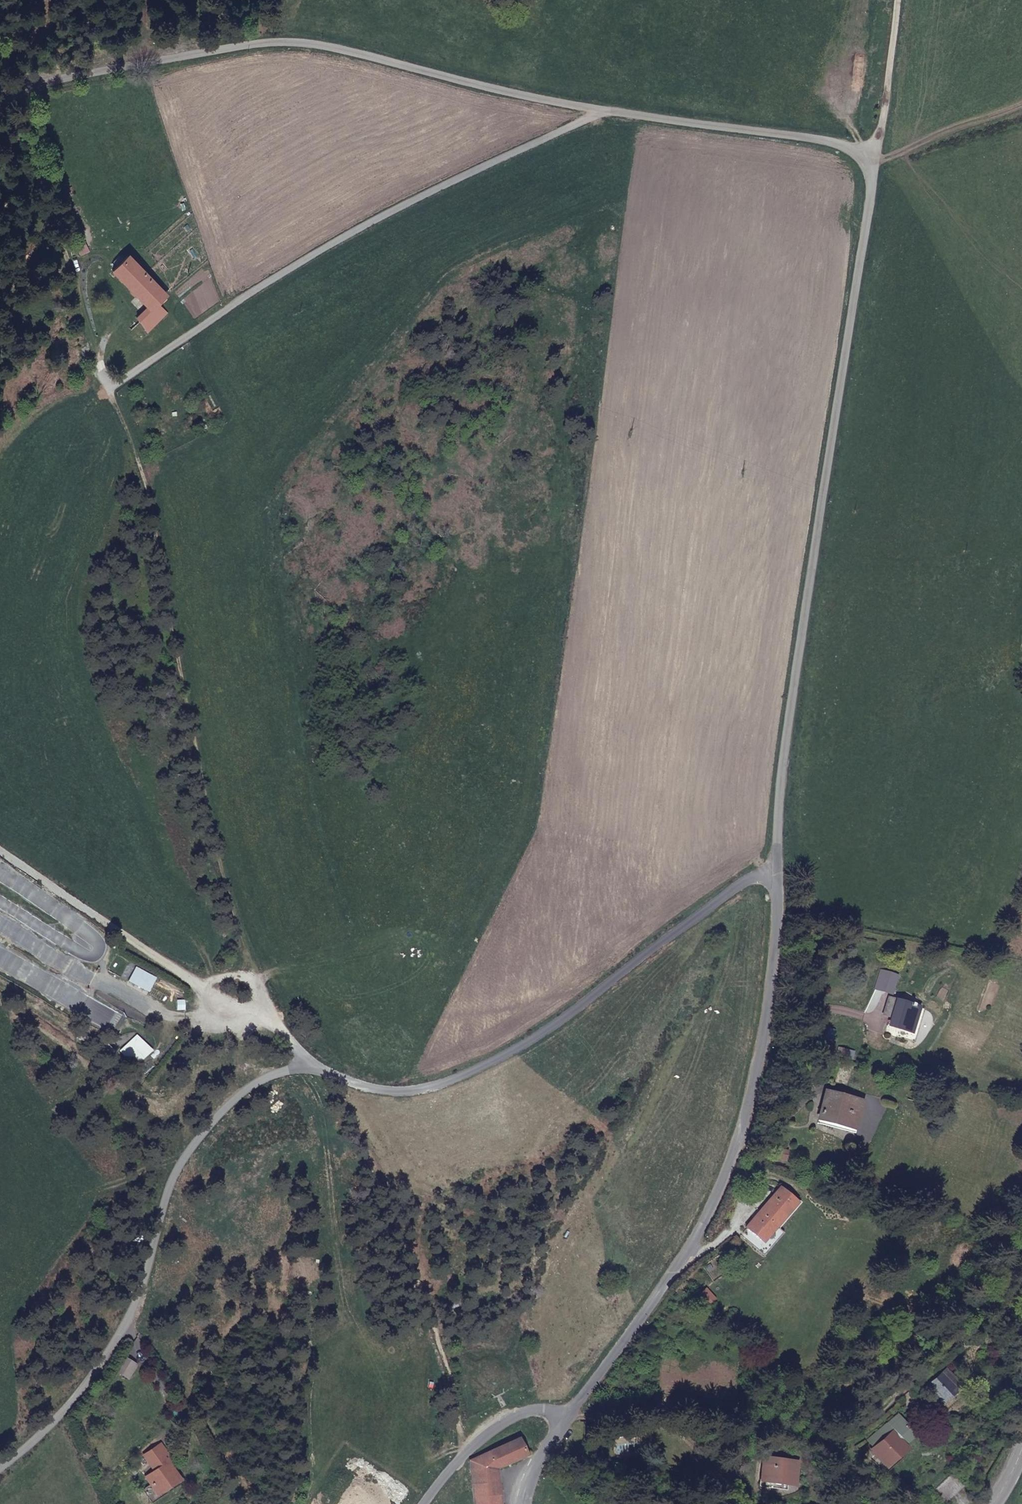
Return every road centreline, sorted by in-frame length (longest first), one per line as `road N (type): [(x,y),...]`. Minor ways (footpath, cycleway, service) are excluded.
road 1 (track): [(281,1028),(235,919),(142,465),(12,96)]
road 2 (unclassified): [(876,152),(582,110),(322,49),(238,50),(120,68),(0,106)]
road 3 (track): [(462,1454),(453,1378),(412,1257),(372,1166),(281,1028),(0,853)]
road 4 (residential): [(876,152),(781,778),(778,872)]
road 5 (residential): [(778,872),(771,1002),(736,1155),(673,1275),(570,1420)]
road 6 (track): [(1021,1235),(964,1333),(852,1427),(820,1439),(691,1407),(570,1420)]
road 7 (residential): [(778,872),(744,880),(575,1008),(459,1076),(384,1090),(305,1067)]
road 8 (residential): [(0,1470),(67,1413),(115,1349),(145,1282),(174,1176),(197,1139),(262,1079),(305,1067)]
road 9 (residential): [(570,1420),(539,1413),(511,1421),(462,1454),(424,1503)]
road 10 (track): [(896,0),(876,152)]

